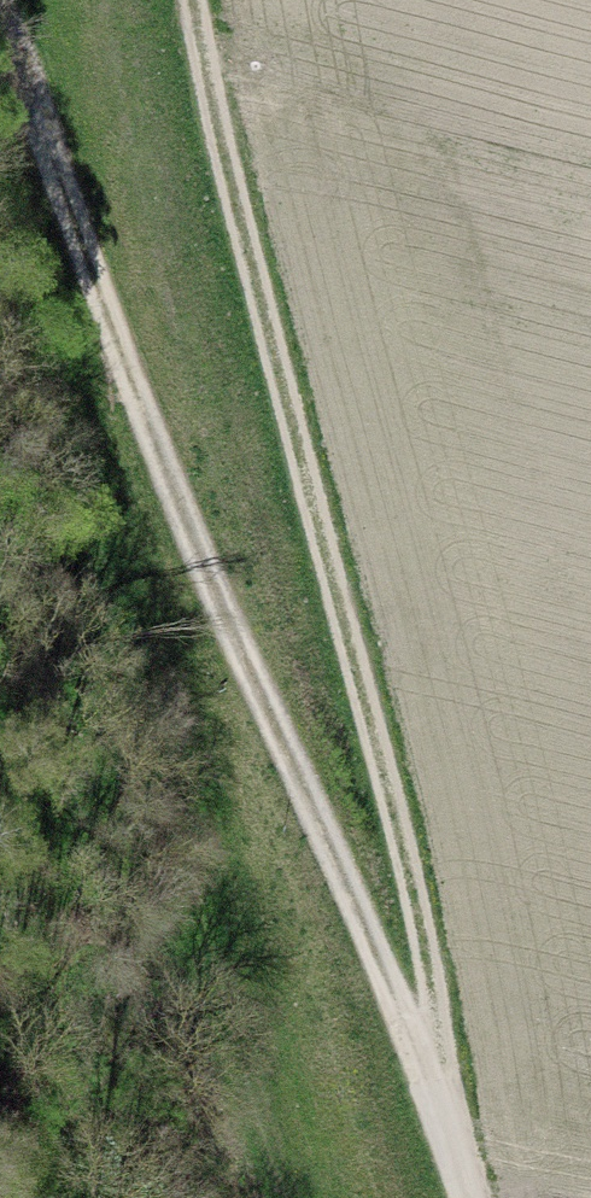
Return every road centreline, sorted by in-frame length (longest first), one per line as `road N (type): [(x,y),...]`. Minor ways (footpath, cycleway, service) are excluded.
road 1 (track): [(195,0),(254,277),(409,879),(451,1125),(471,1197)]
road 2 (track): [(451,1125),(302,786),(0,43)]

